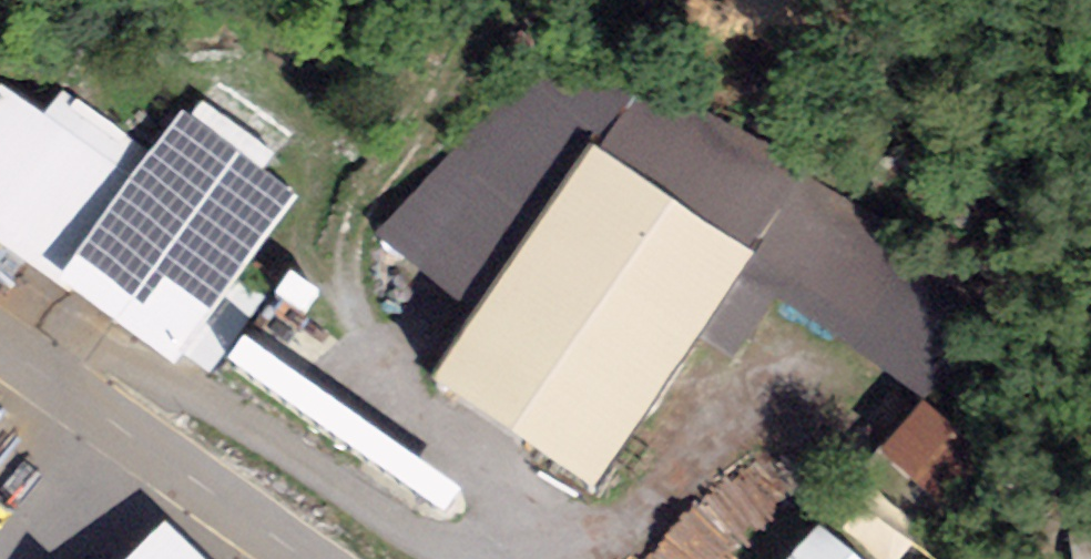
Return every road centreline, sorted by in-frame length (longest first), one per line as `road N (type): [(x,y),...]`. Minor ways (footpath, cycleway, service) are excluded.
road 1 (track): [(381,399),(352,344),(336,272),(345,220),(493,0)]
road 2 (unclassified): [(300,558),(0,349)]

